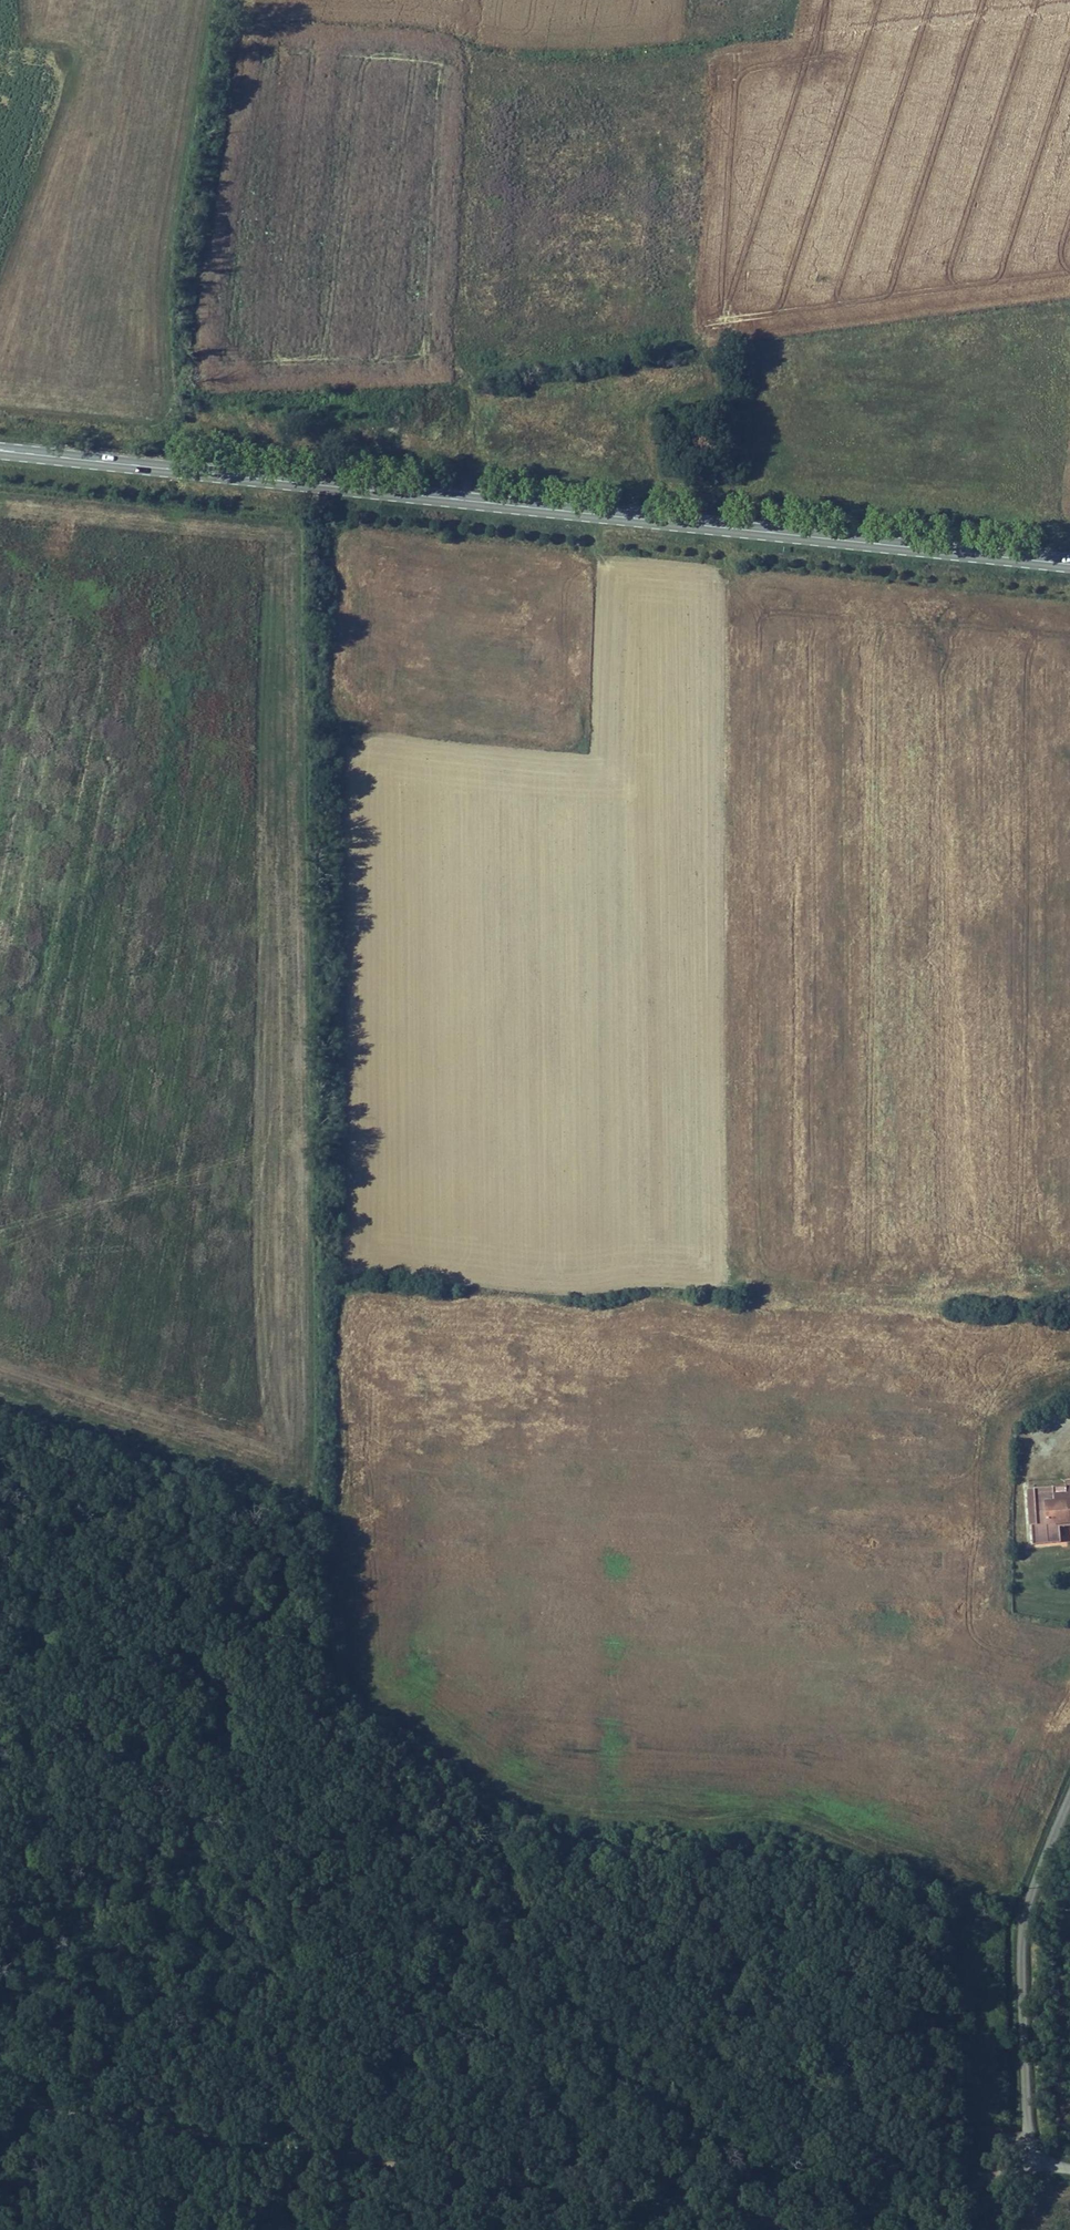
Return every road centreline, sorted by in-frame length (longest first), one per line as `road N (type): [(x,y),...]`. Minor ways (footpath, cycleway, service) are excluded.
road 1 (secondary): [(1069,562),(0,446)]
road 2 (track): [(1030,2160),(1005,2158),(874,2229),(0,2090)]
road 3 (unclassified): [(1069,2167),(1030,2162),(1031,1907),(1069,1825)]

